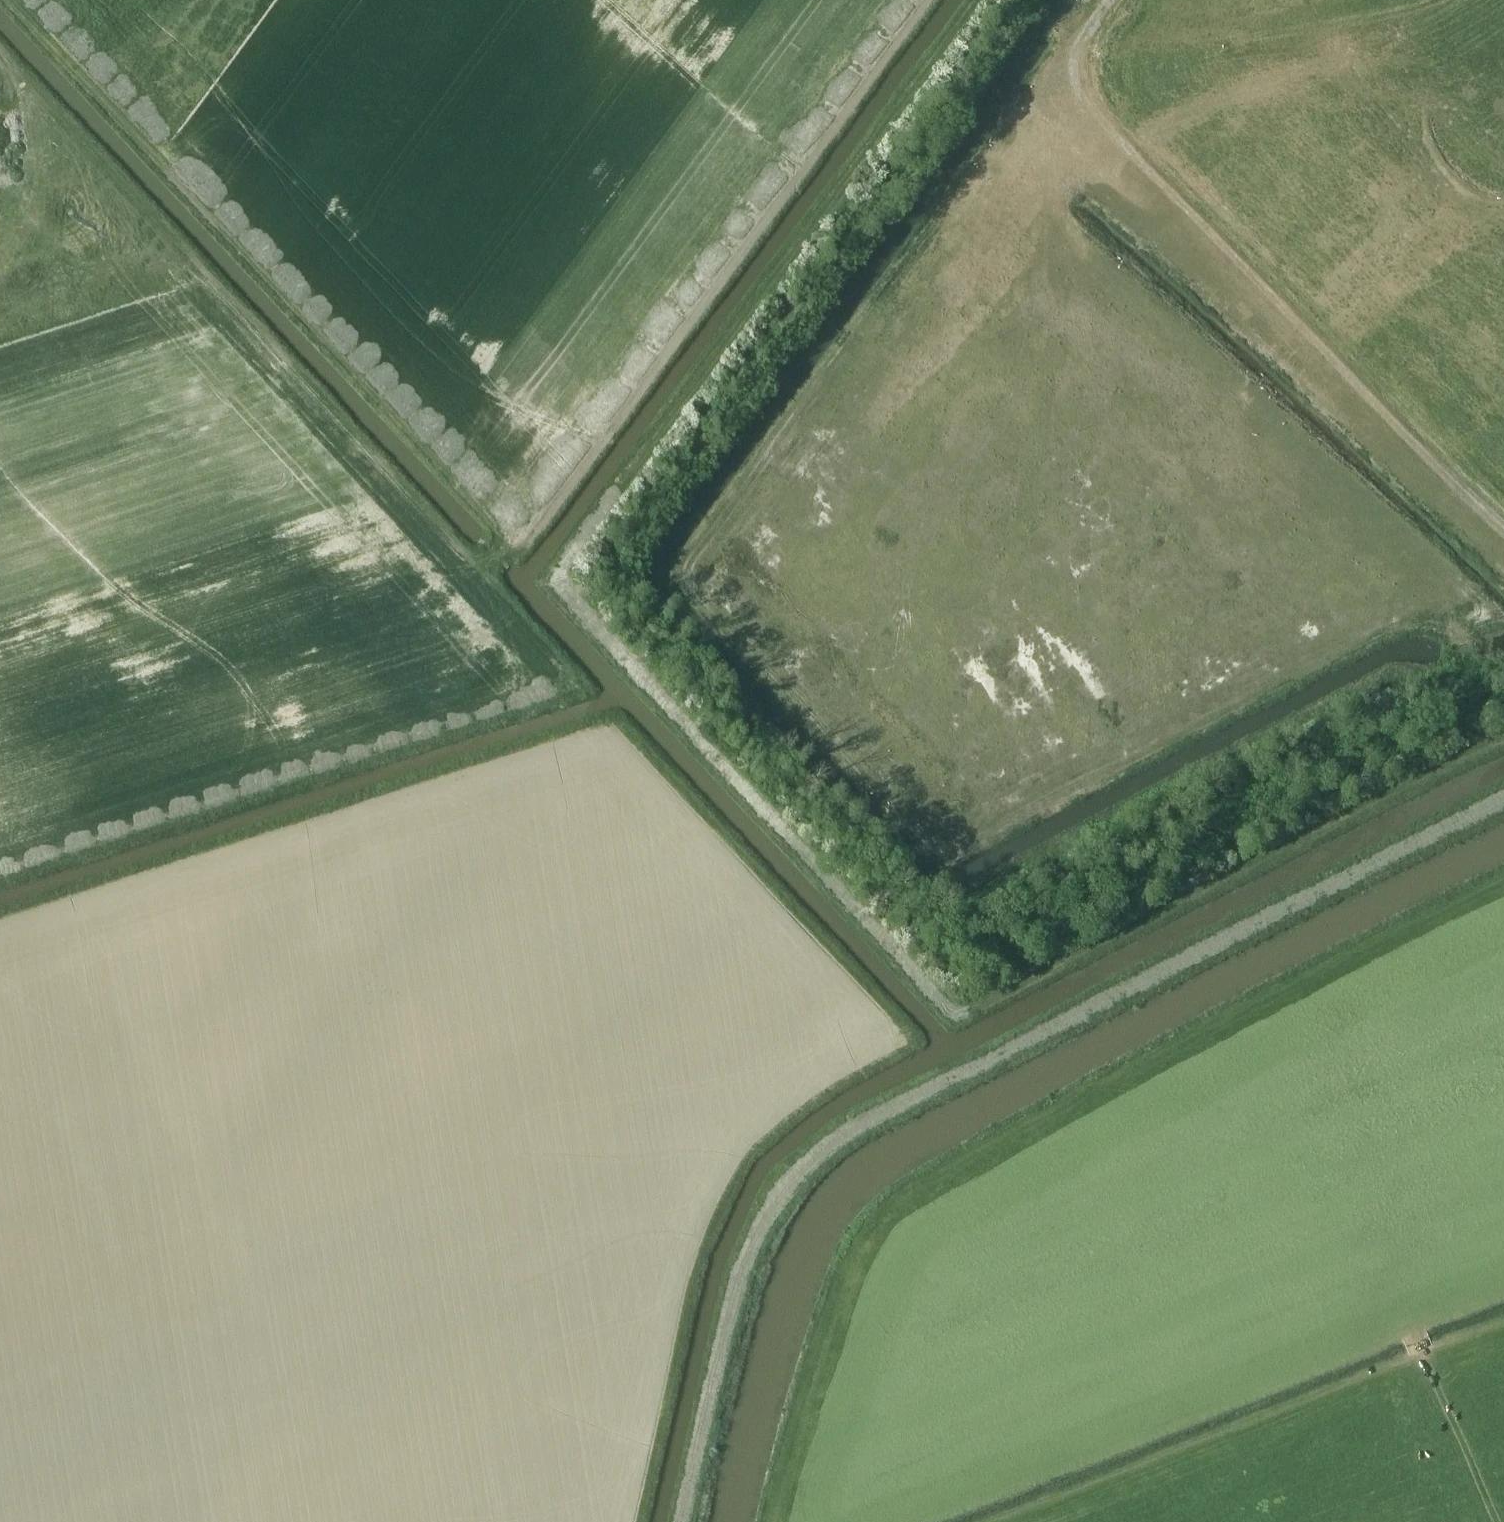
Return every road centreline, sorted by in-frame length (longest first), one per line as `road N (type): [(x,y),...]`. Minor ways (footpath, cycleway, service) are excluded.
road 1 (track): [(685,1521),(766,1215),(788,1180),(832,1140),(1503,798)]
road 2 (track): [(1503,533),(1085,100),(1077,60),(1092,29)]

